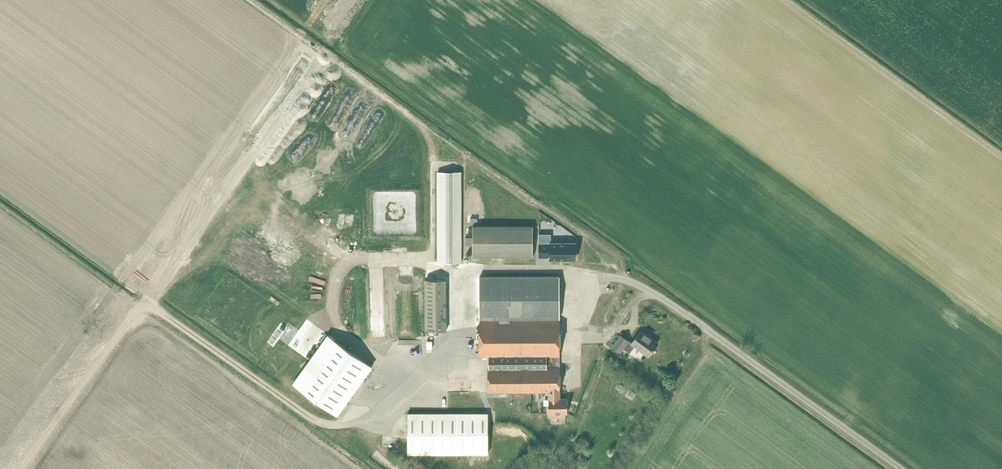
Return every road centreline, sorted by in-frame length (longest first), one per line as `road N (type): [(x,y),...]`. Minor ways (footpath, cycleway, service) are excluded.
road 1 (track): [(634,283),(565,271),(469,271),(462,353),(376,419),(333,426),(159,310),(141,307),(21,468)]

